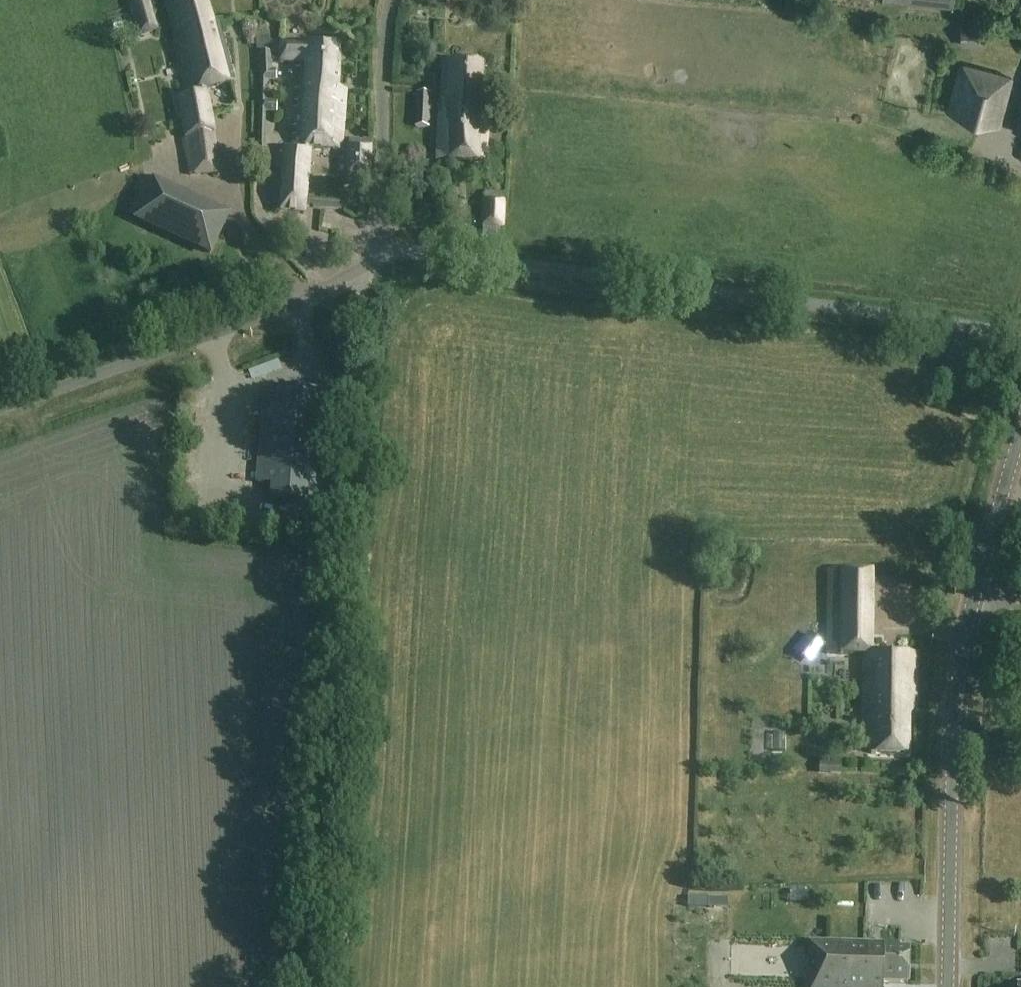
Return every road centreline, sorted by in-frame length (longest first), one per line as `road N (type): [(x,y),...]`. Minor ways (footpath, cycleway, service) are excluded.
road 1 (track): [(371,263),(320,986)]
road 2 (unclassified): [(1020,332),(469,254),(383,257)]
road 3 (tertiary): [(949,986),(957,680),(1020,425)]
road 4 (unclassified): [(0,406),(284,306),(383,257)]
road 5 (residential): [(383,257),(391,0)]

